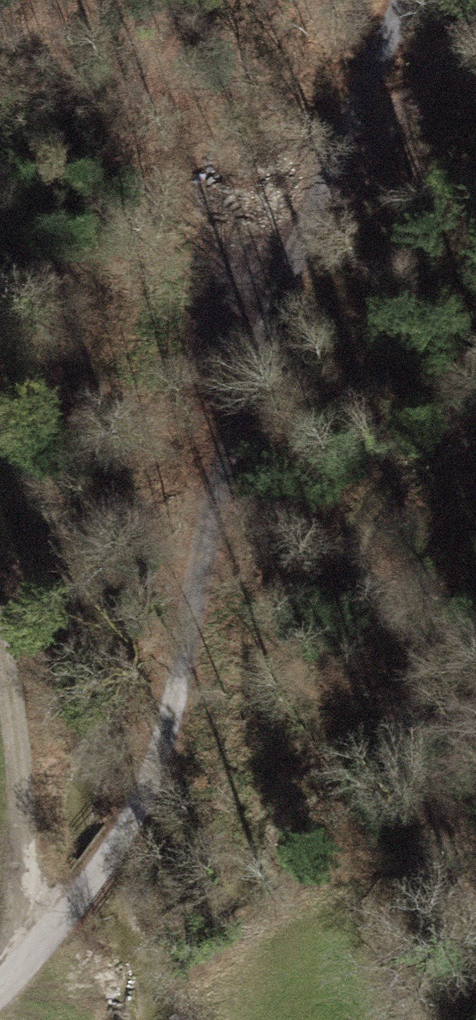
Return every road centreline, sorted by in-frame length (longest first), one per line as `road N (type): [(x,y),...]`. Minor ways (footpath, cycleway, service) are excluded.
road 1 (residential): [(0,978),(139,822),(290,245),(337,183)]
road 2 (track): [(28,949),(0,697)]
road 3 (track): [(475,15),(337,183)]
road 4 (track): [(337,183),(410,0)]

